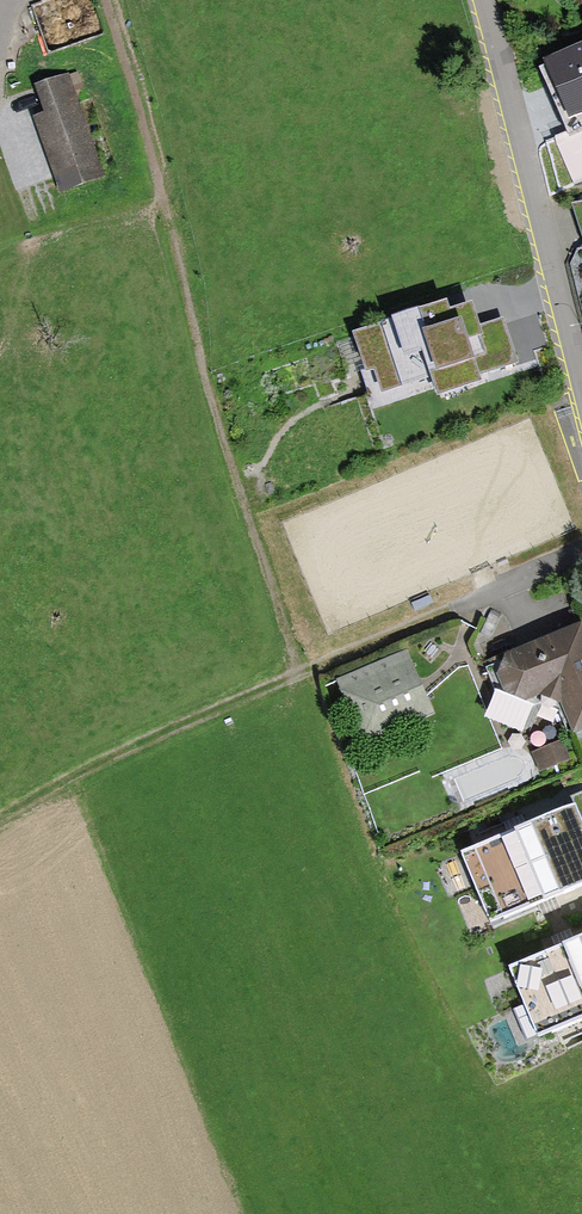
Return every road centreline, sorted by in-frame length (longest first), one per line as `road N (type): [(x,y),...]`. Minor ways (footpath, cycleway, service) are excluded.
road 1 (track): [(105,0),(296,675),(165,730),(0,819)]
road 2 (residential): [(483,0),(581,387)]
road 3 (track): [(457,603),(296,675)]

